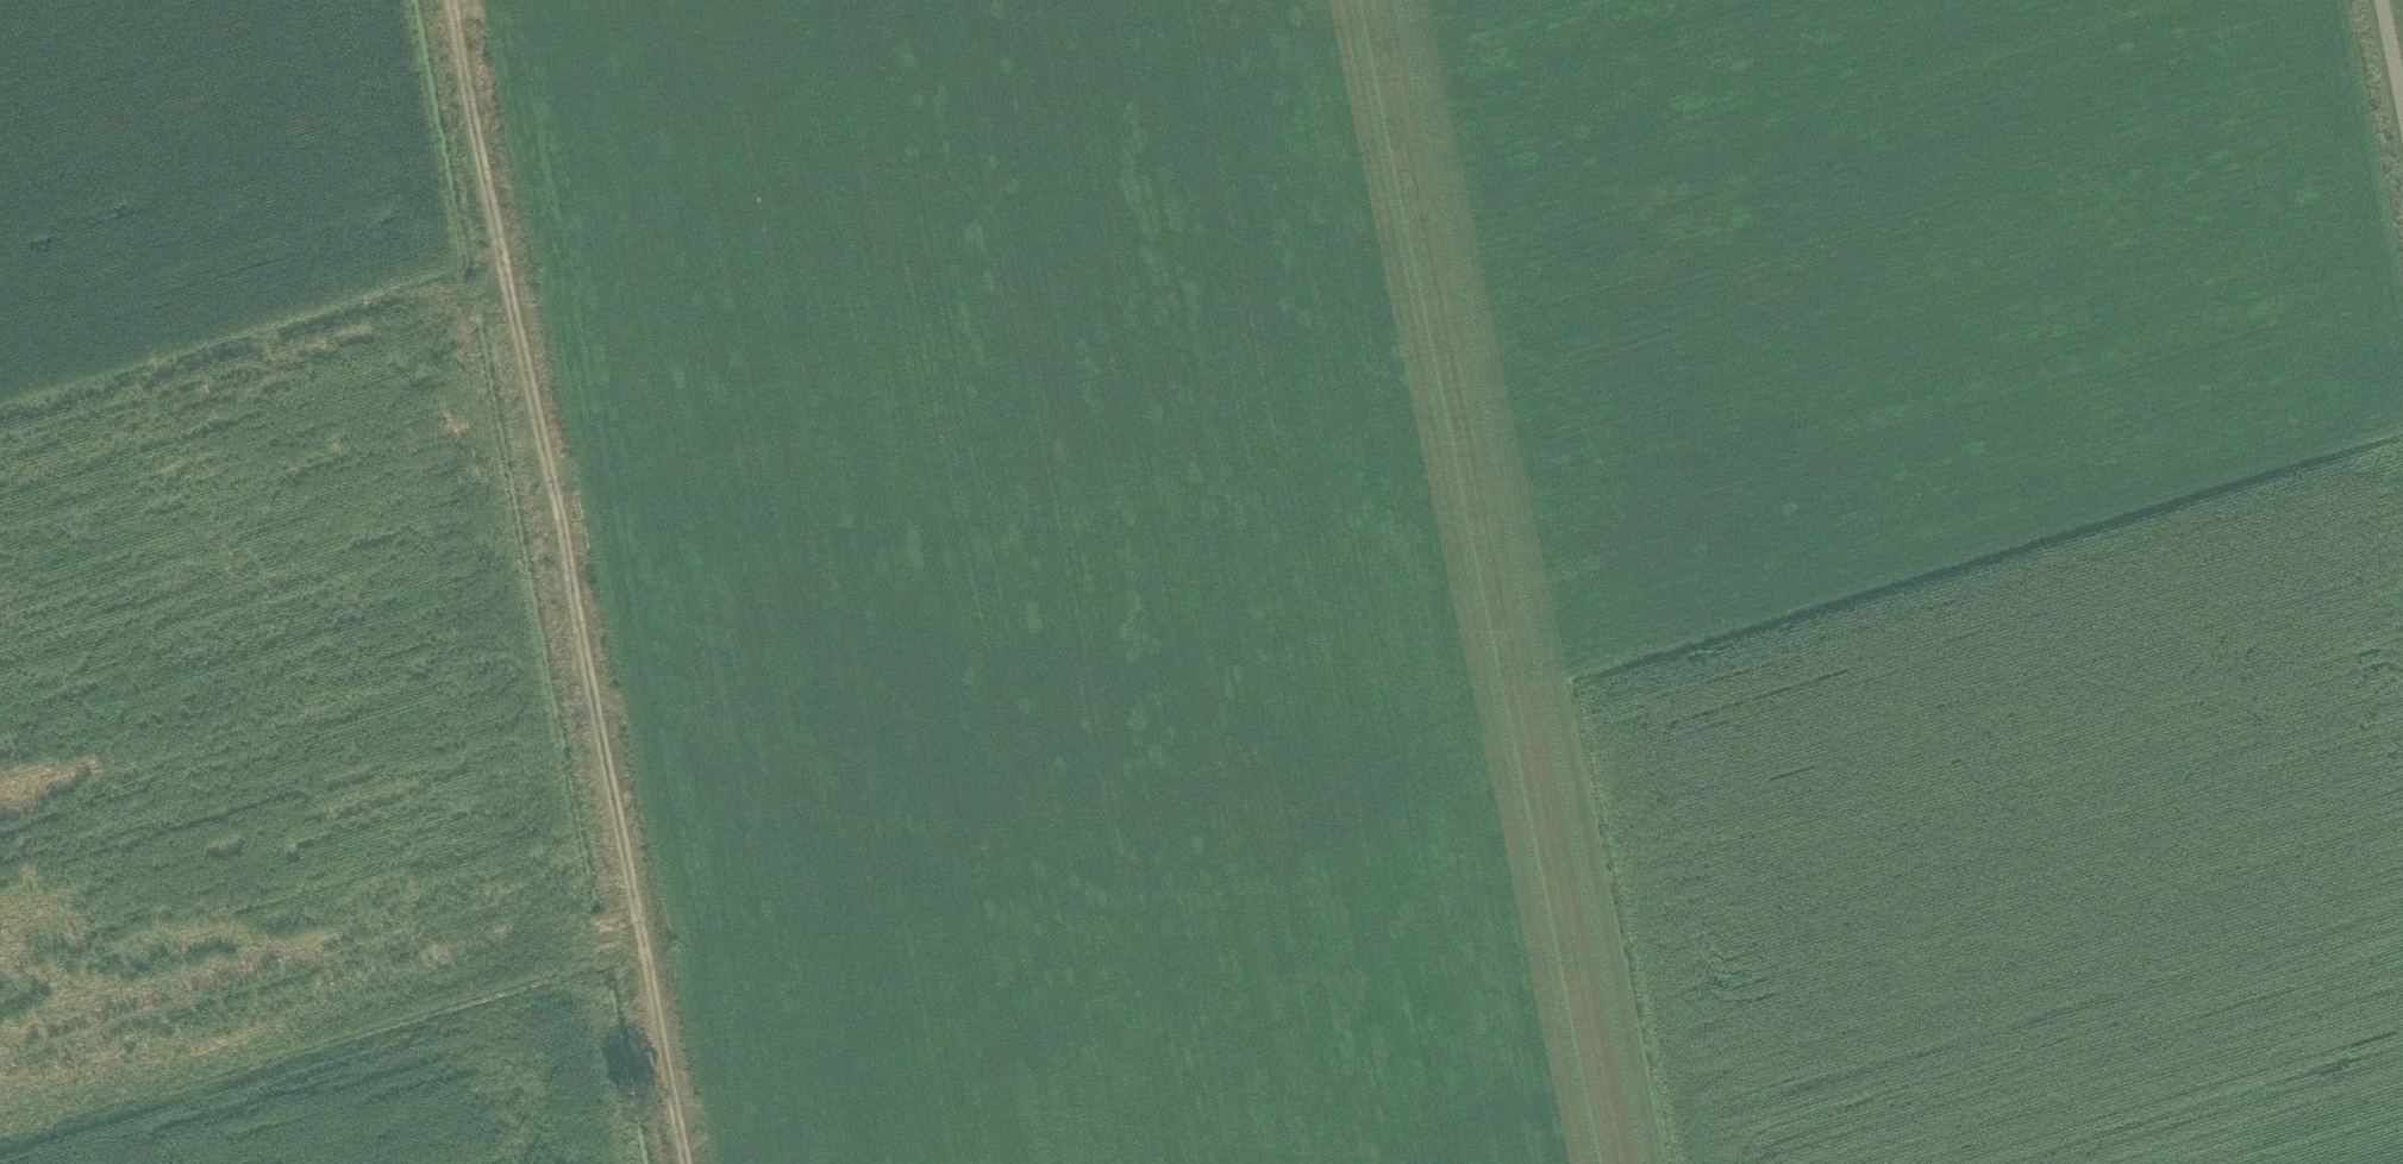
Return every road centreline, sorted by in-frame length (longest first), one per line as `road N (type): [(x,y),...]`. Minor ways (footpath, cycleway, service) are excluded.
road 1 (track): [(446,0),(683,1163)]

